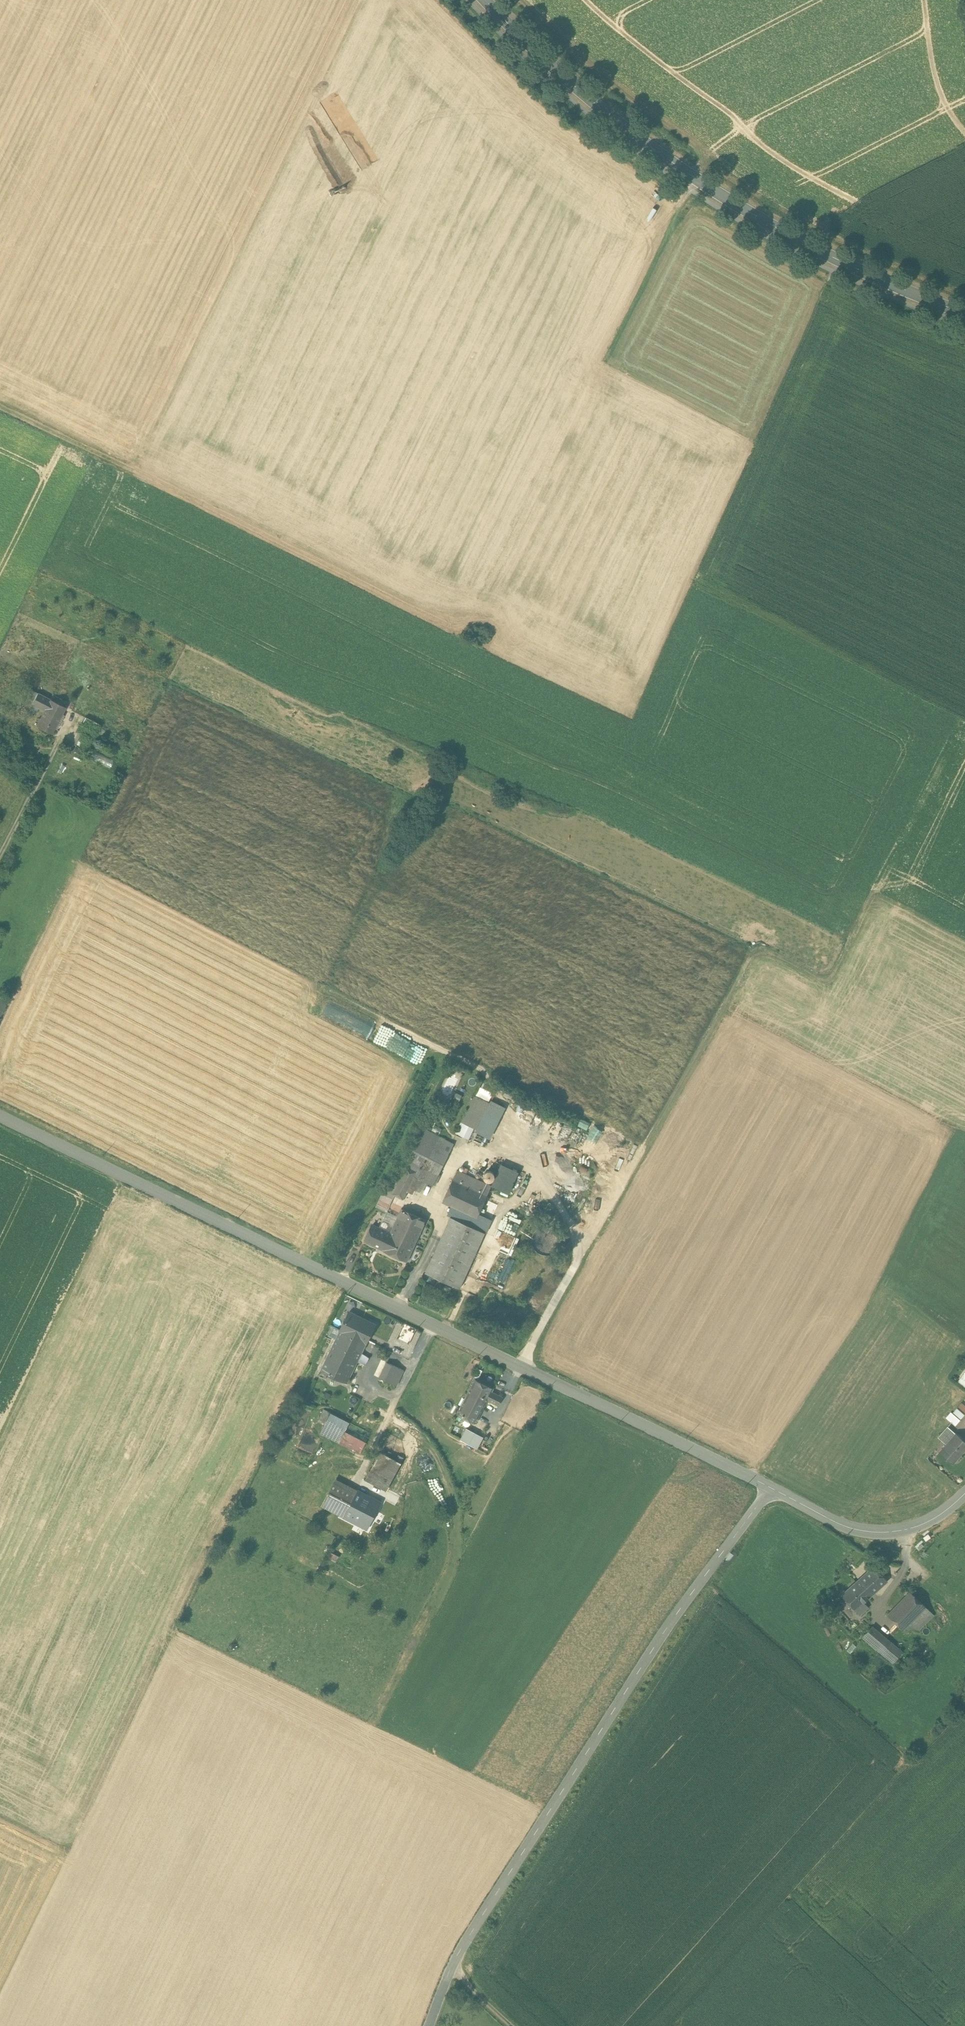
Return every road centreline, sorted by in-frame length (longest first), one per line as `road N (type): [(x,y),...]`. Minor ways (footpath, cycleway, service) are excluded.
road 1 (track): [(0,409),(440,623),(460,625),(494,598),(695,179)]
road 2 (tertiary): [(771,1488),(0,1115)]
road 3 (tertiary): [(771,1488),(661,1637),(454,1959),(429,2025)]
road 4 (secondary): [(964,314),(807,245),(720,196),(540,56),(488,0)]
road 5 (tertiary): [(964,1494),(908,1530),(867,1532),(771,1488)]

